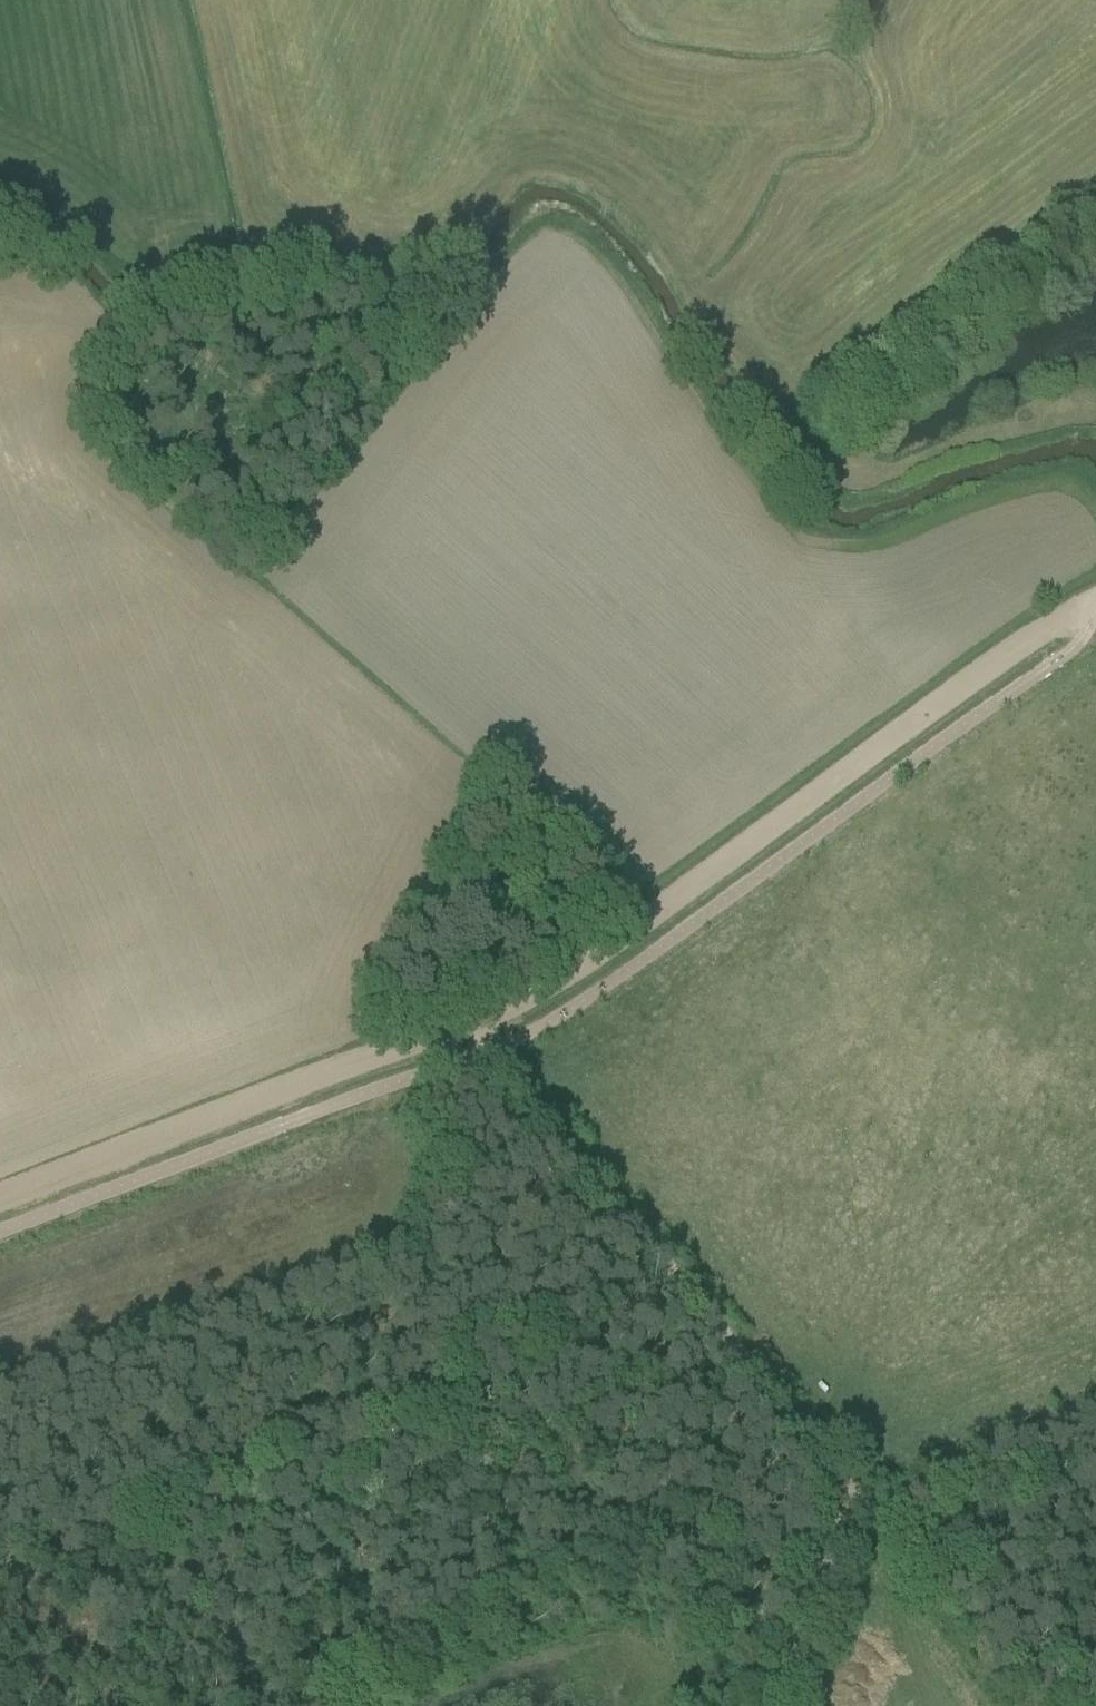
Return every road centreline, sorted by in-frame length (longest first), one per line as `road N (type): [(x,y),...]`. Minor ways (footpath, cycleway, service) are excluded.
road 1 (track): [(0,1197),(544,986),(1093,600)]
road 2 (track): [(491,1053),(796,1429),(834,1511)]
road 3 (track): [(1095,1408),(834,1511)]
road 4 (track): [(834,1511),(820,1587),(767,1705)]

